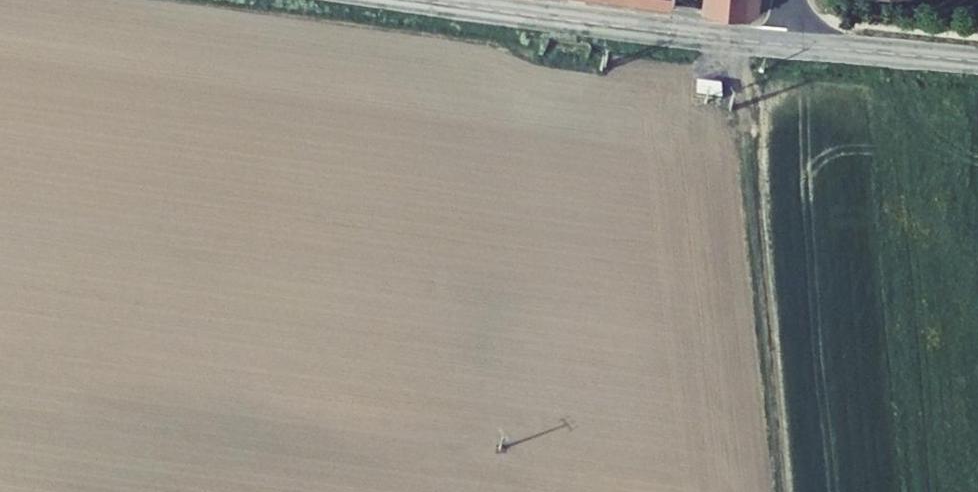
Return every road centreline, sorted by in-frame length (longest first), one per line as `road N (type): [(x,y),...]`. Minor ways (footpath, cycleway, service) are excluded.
road 1 (secondary): [(786,44),(424,0)]
road 2 (secondary): [(977,61),(786,44)]

